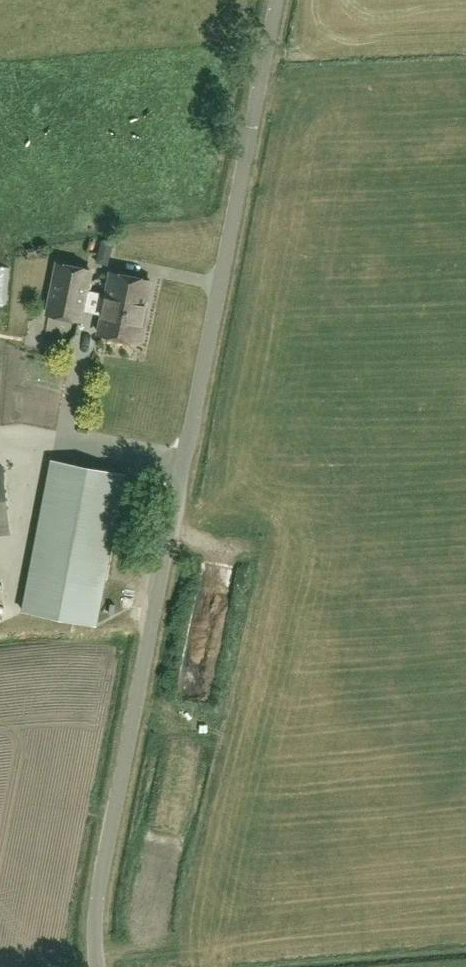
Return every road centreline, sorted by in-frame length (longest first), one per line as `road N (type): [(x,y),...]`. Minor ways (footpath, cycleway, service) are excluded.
road 1 (unclassified): [(100,966),(94,946),(105,876),(279,0)]

